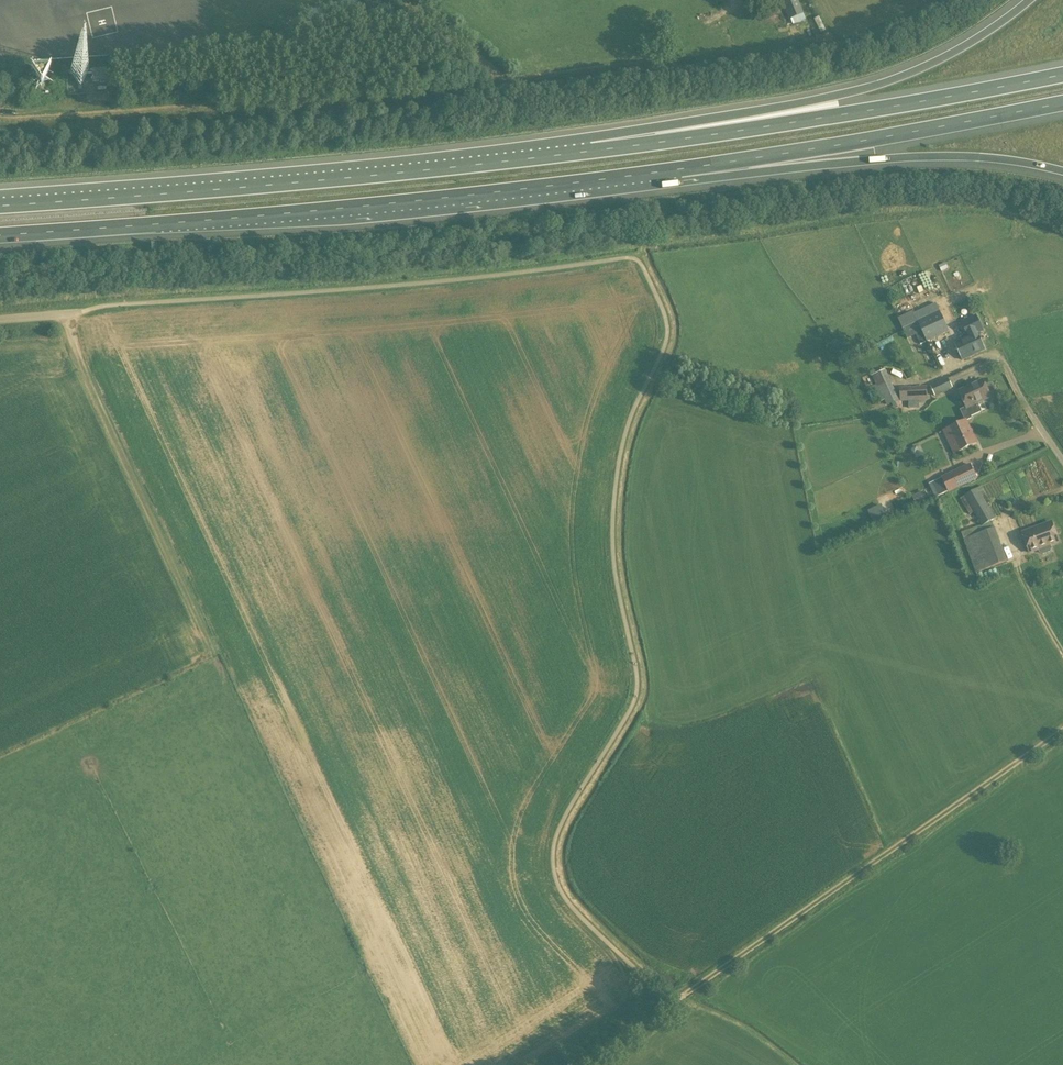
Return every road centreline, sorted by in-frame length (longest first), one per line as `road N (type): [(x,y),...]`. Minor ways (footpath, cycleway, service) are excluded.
road 1 (motorway): [(0,234),(289,213),(679,170)]
road 2 (track): [(57,315),(216,660),(0,762)]
road 3 (motorway): [(591,151),(0,205)]
road 4 (track): [(1062,729),(672,1002),(649,980)]
road 5 (motorway): [(1062,74),(591,151)]
road 6 (motorway): [(1034,0),(944,60),(902,77),(591,151)]
road 7 (motorway): [(679,170),(1062,103)]
road 8 (motorway): [(679,170),(961,156),(1062,171)]
road 9 (unclassified): [(1062,461),(997,359)]

